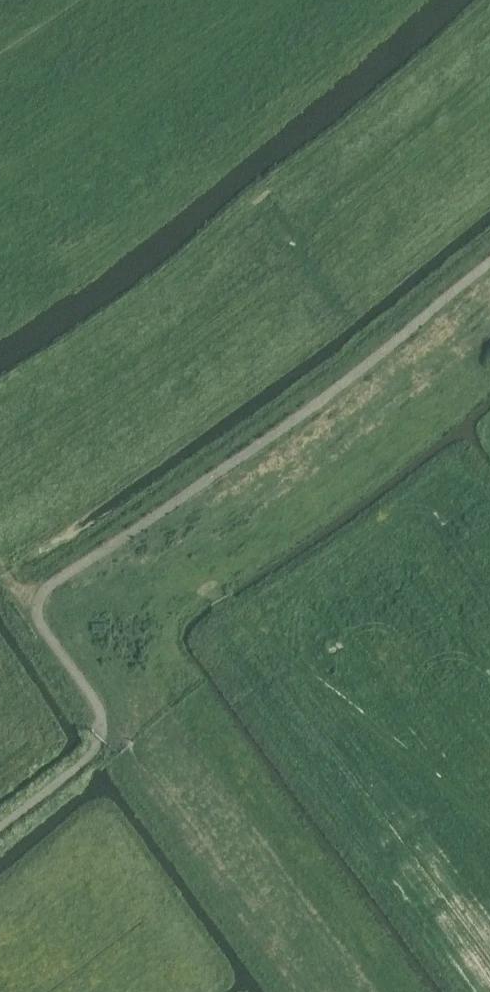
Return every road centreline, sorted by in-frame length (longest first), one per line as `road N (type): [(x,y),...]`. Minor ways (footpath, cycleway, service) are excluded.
road 1 (track): [(199,576),(233,614),(489,817)]

